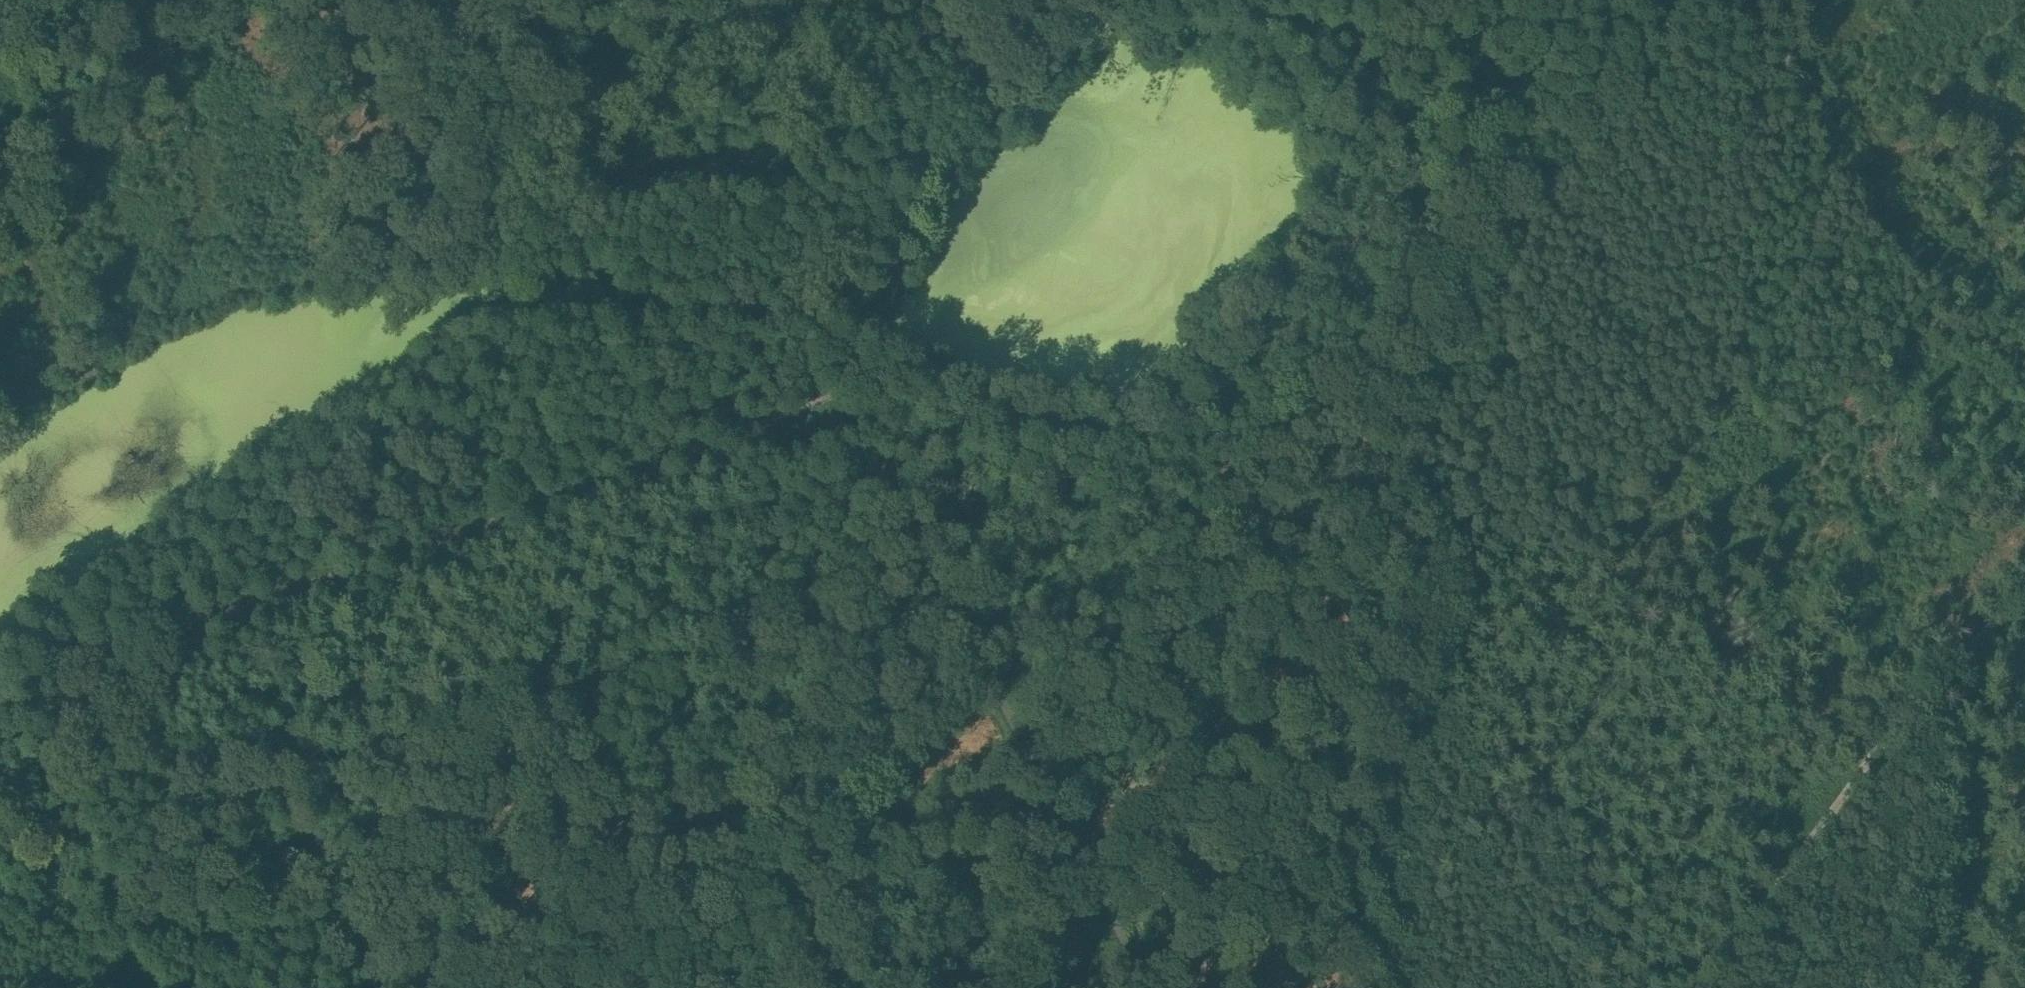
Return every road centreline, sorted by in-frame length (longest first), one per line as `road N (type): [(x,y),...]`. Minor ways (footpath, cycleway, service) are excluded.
road 1 (track): [(0,685),(704,447),(848,390)]
road 2 (track): [(1149,987),(848,390)]
road 3 (track): [(1693,987),(1943,662),(2024,594)]
road 4 (track): [(848,390),(873,361),(919,220),(971,137),(1125,0)]
road 5 (track): [(146,0),(0,59)]

